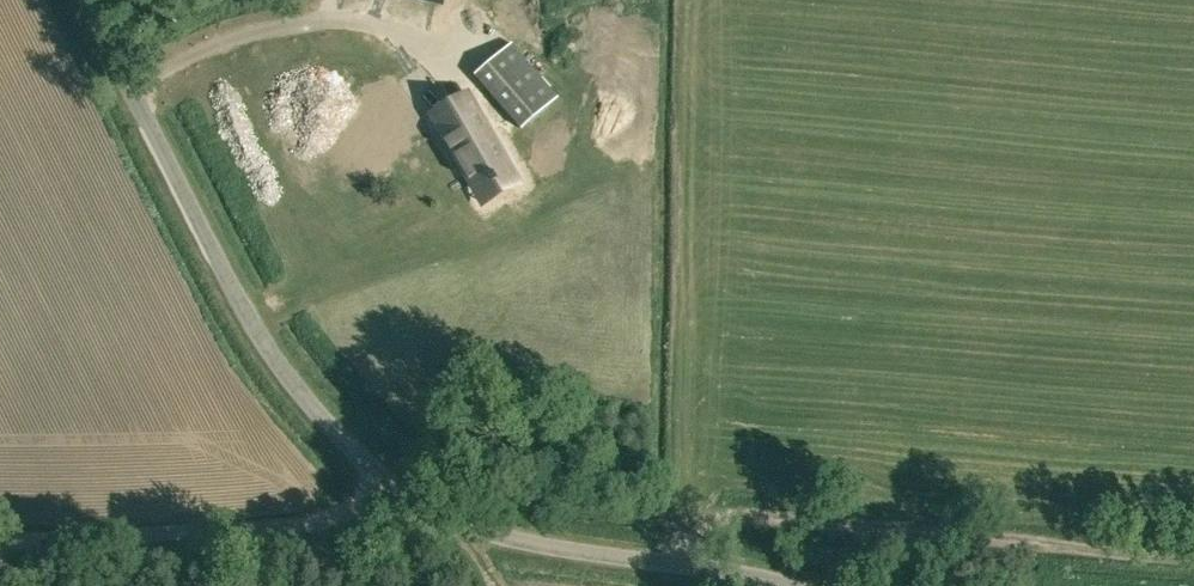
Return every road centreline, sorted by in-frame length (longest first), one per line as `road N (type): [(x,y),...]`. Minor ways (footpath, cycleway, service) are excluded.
road 1 (unclassified): [(388,486),(285,371),(87,0)]
road 2 (track): [(1193,557),(738,514),(697,528),(688,563)]
road 3 (unclassified): [(798,585),(492,532),(388,486)]
road 4 (unclassified): [(388,486),(315,524),(0,544)]

